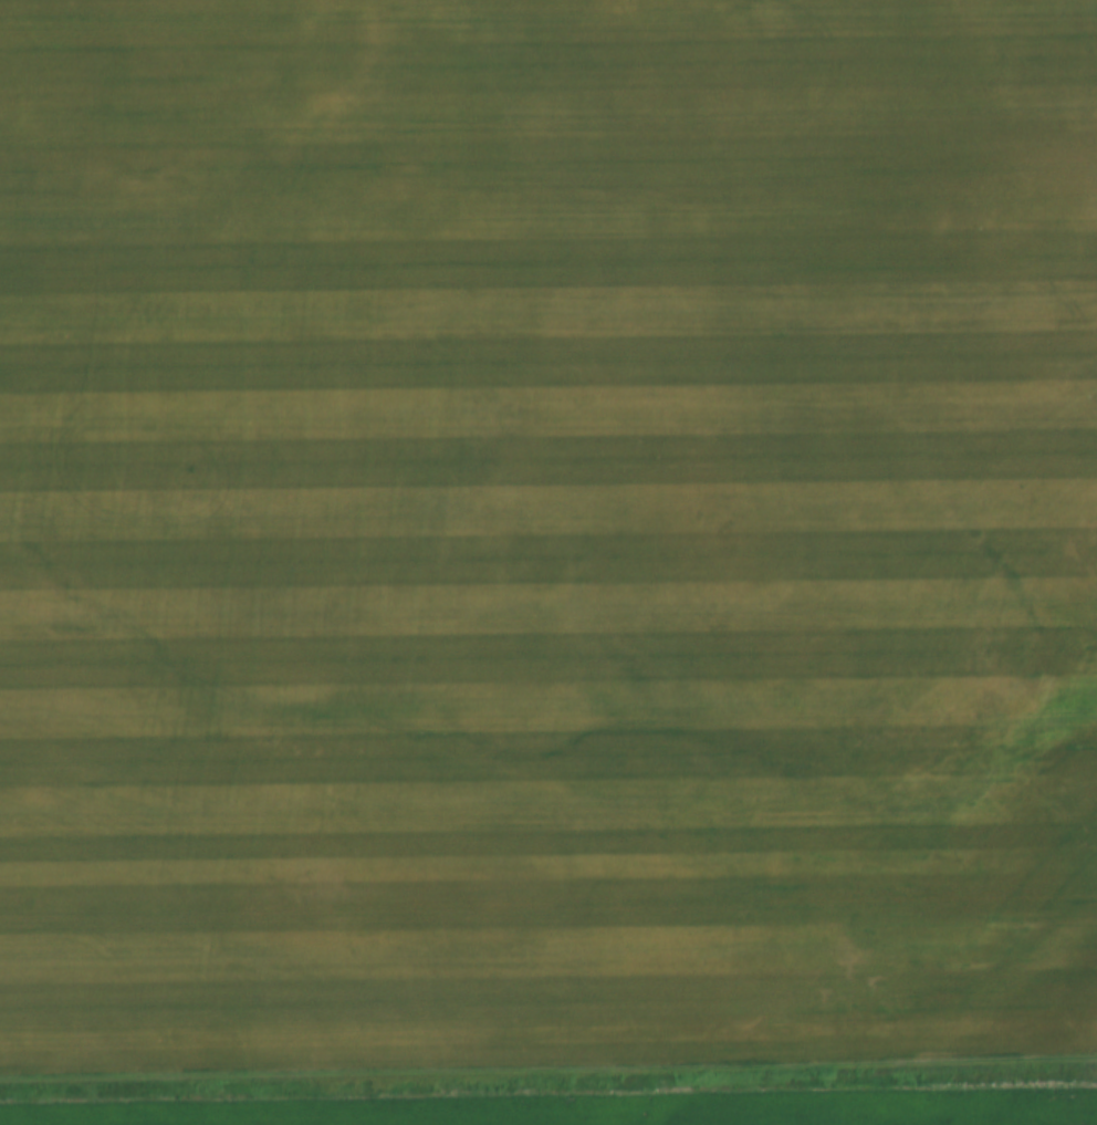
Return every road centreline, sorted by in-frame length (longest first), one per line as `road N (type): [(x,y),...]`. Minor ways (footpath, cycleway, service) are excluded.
road 1 (track): [(0,1085),(1096,1062)]

